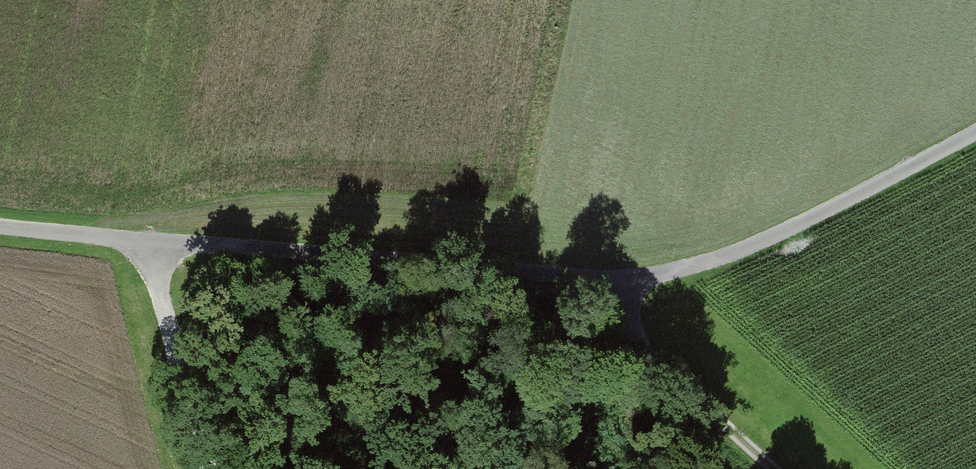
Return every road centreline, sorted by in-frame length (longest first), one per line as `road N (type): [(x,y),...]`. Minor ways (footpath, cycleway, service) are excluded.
road 1 (track): [(0,225),(594,279),(699,265),(831,210),(975,134)]
road 2 (track): [(778,468),(629,325),(594,279)]
road 3 (track): [(206,468),(154,242)]

